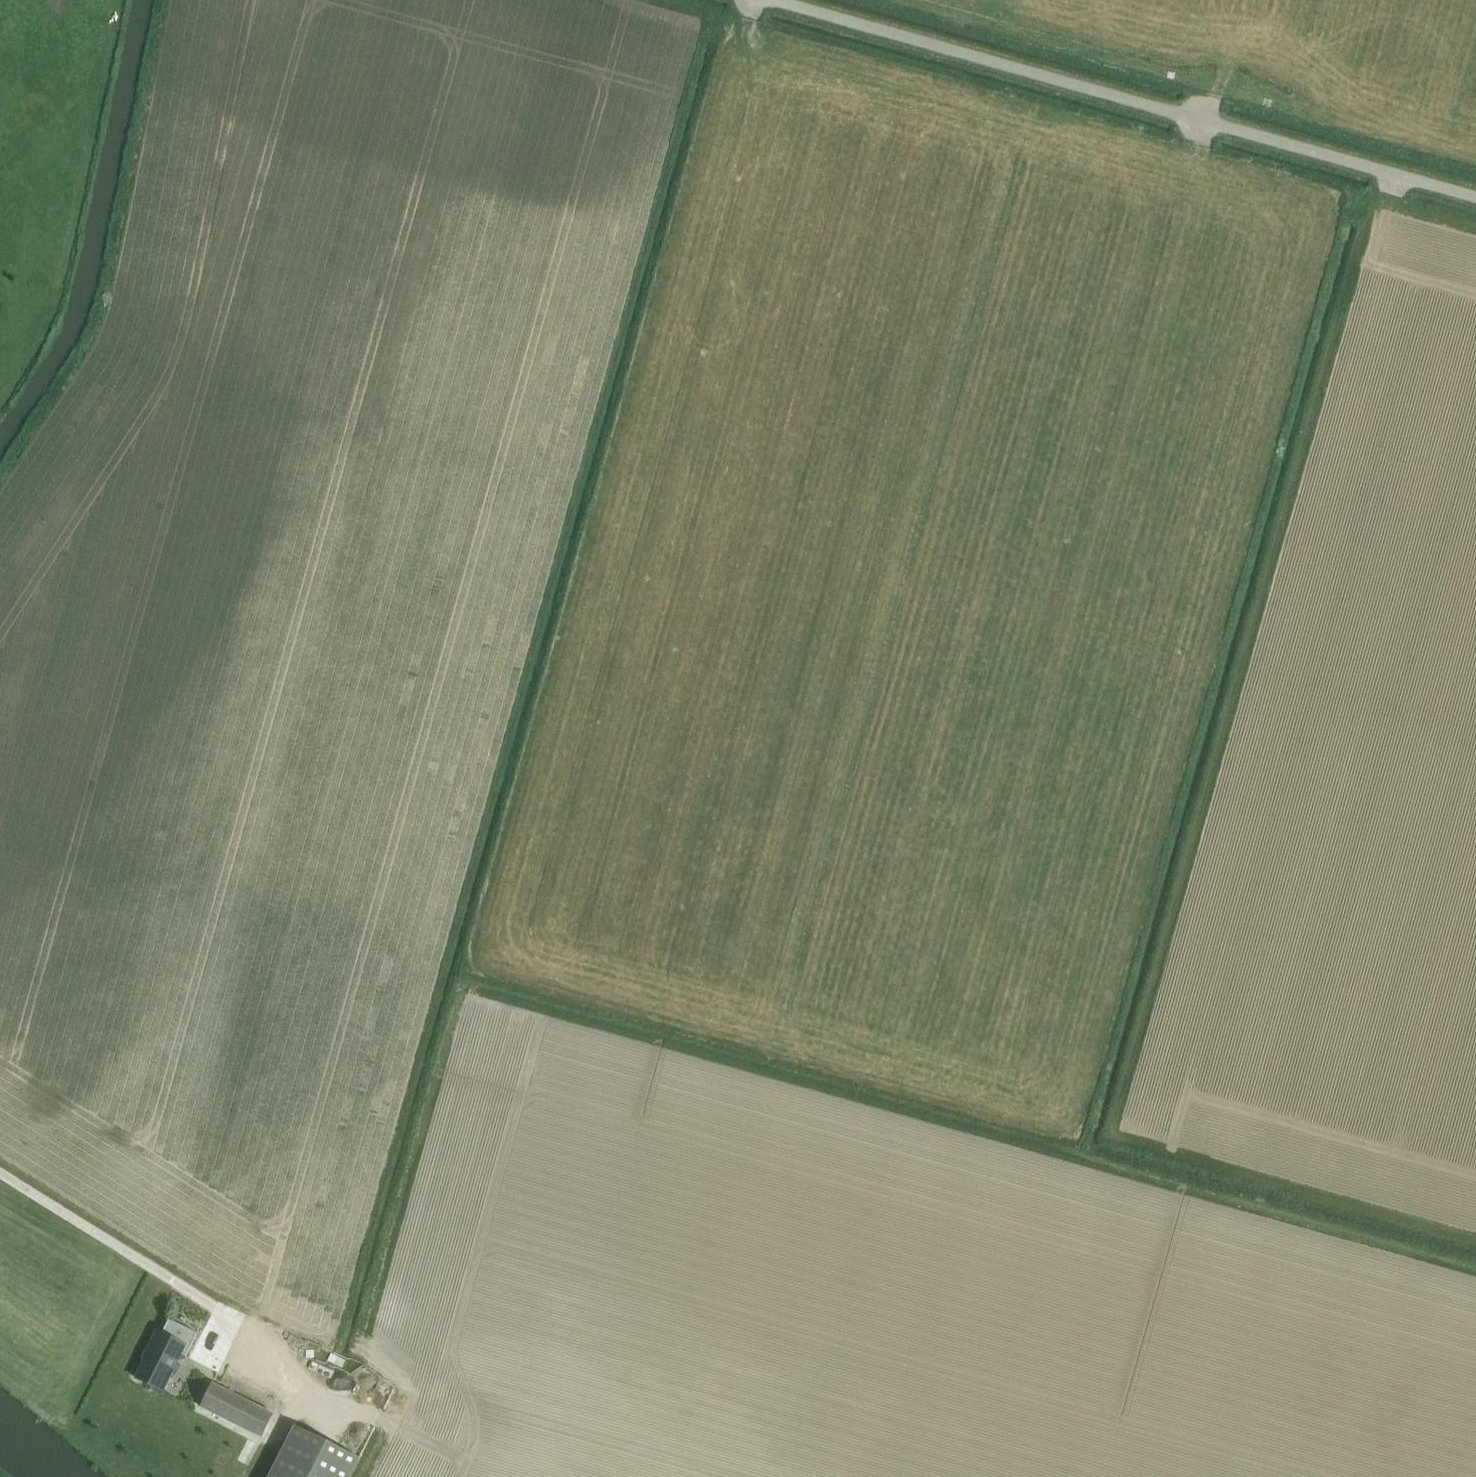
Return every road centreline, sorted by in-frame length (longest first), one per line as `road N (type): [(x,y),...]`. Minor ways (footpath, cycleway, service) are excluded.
road 1 (unclassified): [(1475,180),(851,0)]
road 2 (unclassified): [(232,1326),(0,1180)]

